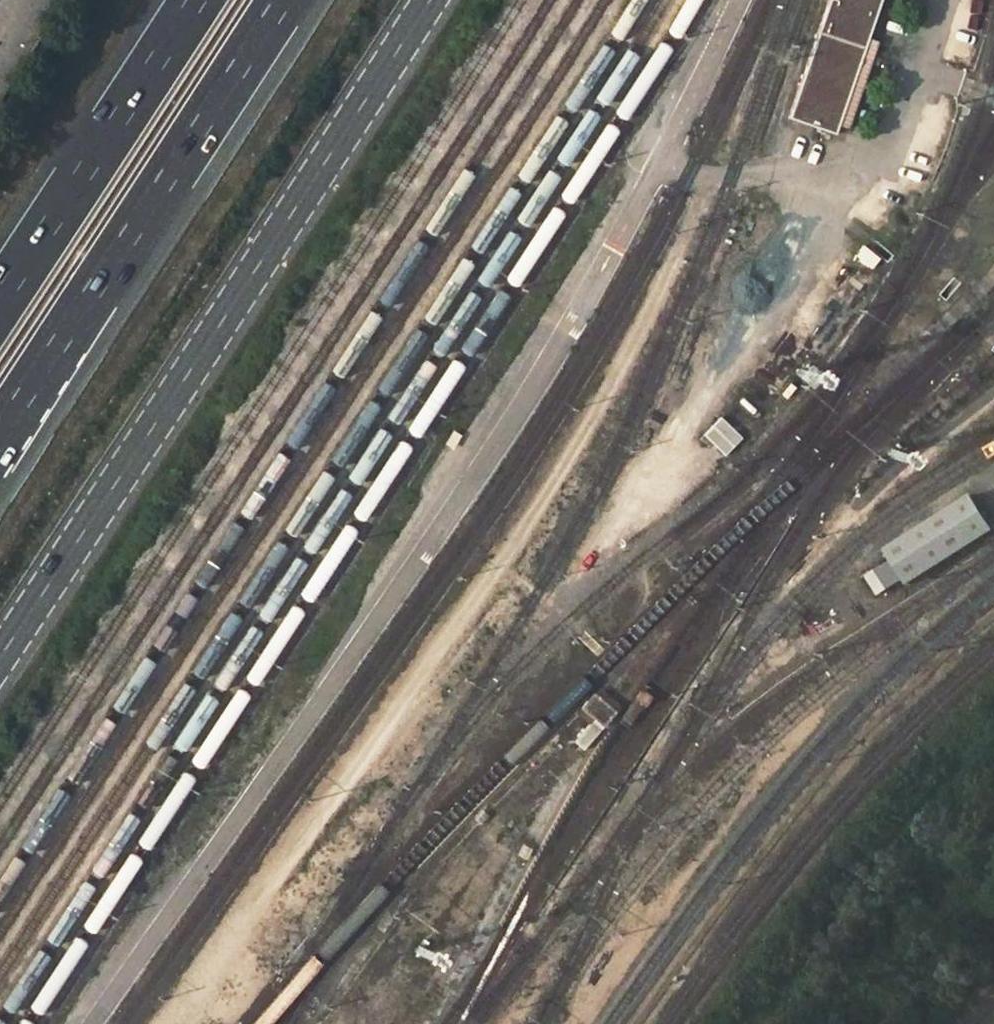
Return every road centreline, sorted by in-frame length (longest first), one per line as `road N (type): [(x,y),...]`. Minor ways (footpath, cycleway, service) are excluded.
road 1 (secondary): [(430,0),(0,656)]
road 2 (motorway): [(0,433),(282,0)]
road 3 (motorway): [(195,0),(0,299)]

